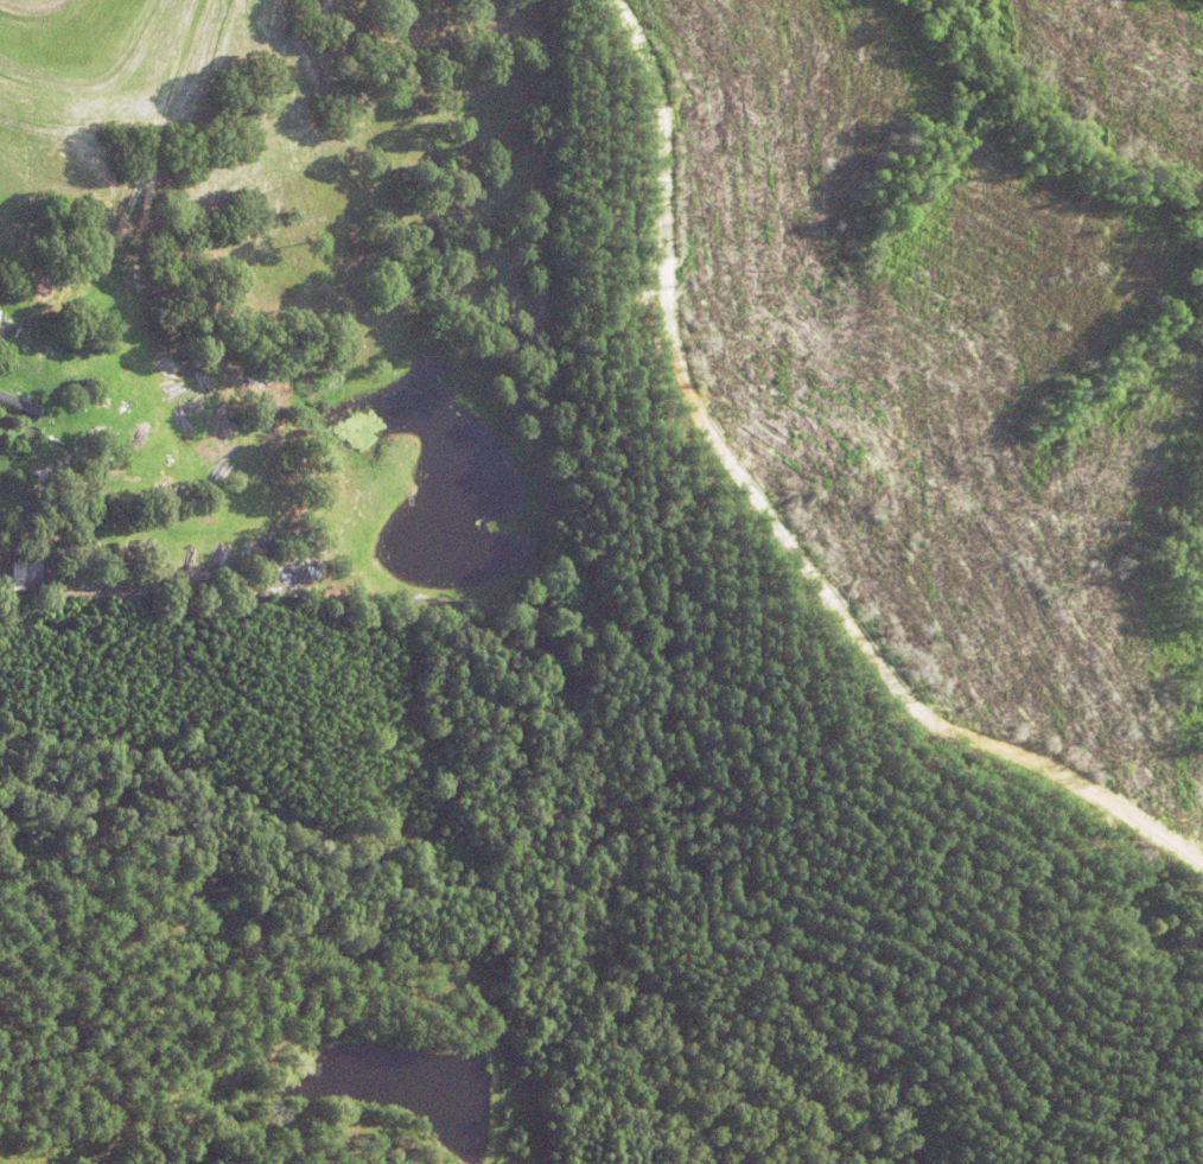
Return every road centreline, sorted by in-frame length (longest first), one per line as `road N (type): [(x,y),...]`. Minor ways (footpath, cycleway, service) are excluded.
road 1 (track): [(1202,876),(903,680),(755,498),(682,376),(653,51),(625,0)]

